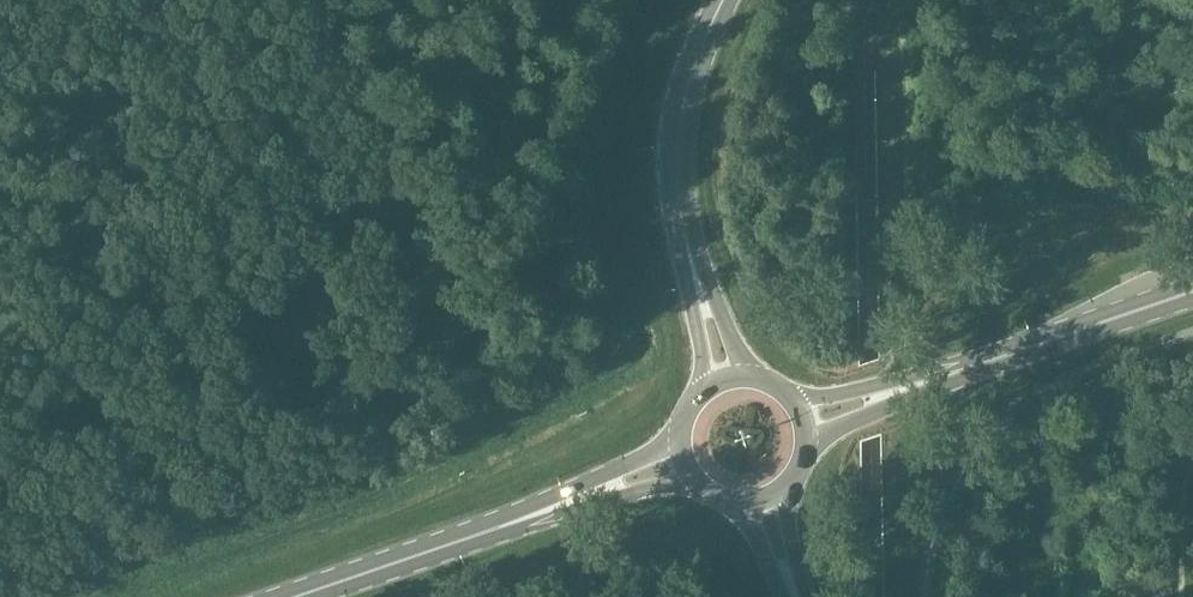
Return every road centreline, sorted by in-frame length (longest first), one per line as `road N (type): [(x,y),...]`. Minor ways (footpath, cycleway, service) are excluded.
road 1 (primary): [(958,372),(1192,292)]
road 2 (secondary): [(681,227),(680,111),(722,0)]
road 3 (primary): [(291,596),(499,527)]
road 4 (primary): [(499,527),(521,529),(657,486),(702,487)]
road 5 (primary): [(680,429),(647,455),(514,511),(499,527)]
road 6 (primary): [(958,372),(830,396),(788,394)]
road 7 (primary): [(806,448),(958,372)]
road 8 (secondary): [(753,377),(698,246),(681,227)]
road 9 (secondary): [(681,227),(700,393)]

